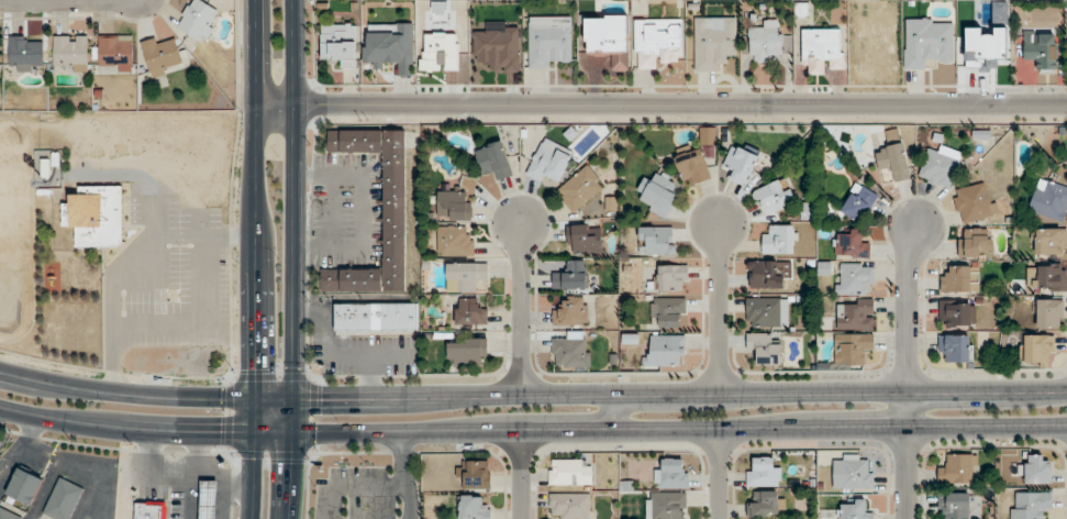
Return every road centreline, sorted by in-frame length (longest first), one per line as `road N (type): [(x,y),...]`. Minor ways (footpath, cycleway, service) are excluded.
road 1 (secondary): [(1066,390),(202,397),(113,391),(0,370)]
road 2 (secondary): [(0,407),(193,432),(1066,427)]
road 3 (tertiary): [(1066,104),(256,106)]
road 4 (secondary): [(287,518),(294,432),(296,0)]
road 5 (secondary): [(255,0),(250,518)]
road 6 (residential): [(912,225),(903,257),(905,518)]
road 7 (residential): [(520,395),(519,221)]
road 8 (residential): [(719,393),(718,225)]

